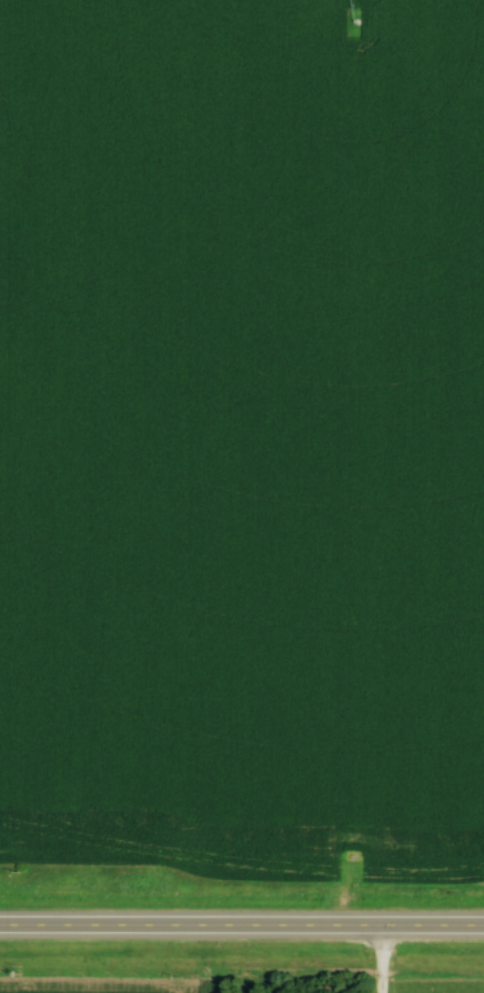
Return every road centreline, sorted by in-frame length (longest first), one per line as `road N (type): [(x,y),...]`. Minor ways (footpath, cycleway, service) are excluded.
road 1 (primary): [(0,928),(483,928)]

